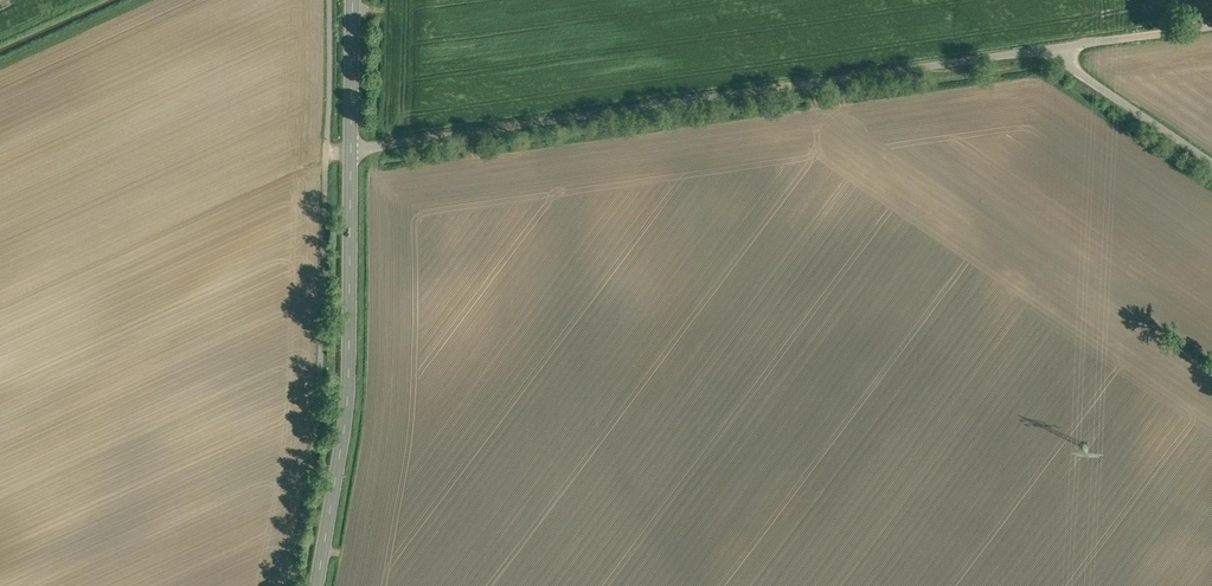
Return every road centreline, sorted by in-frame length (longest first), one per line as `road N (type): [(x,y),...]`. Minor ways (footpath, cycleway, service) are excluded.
road 1 (unclassified): [(352,152),(1043,39)]
road 2 (tertiary): [(352,152),(349,381),(317,585)]
road 3 (unclassified): [(1043,39),(1211,154)]
road 4 (unclassified): [(1043,39),(1211,17)]
road 5 (tertiary): [(353,0),(352,152)]

